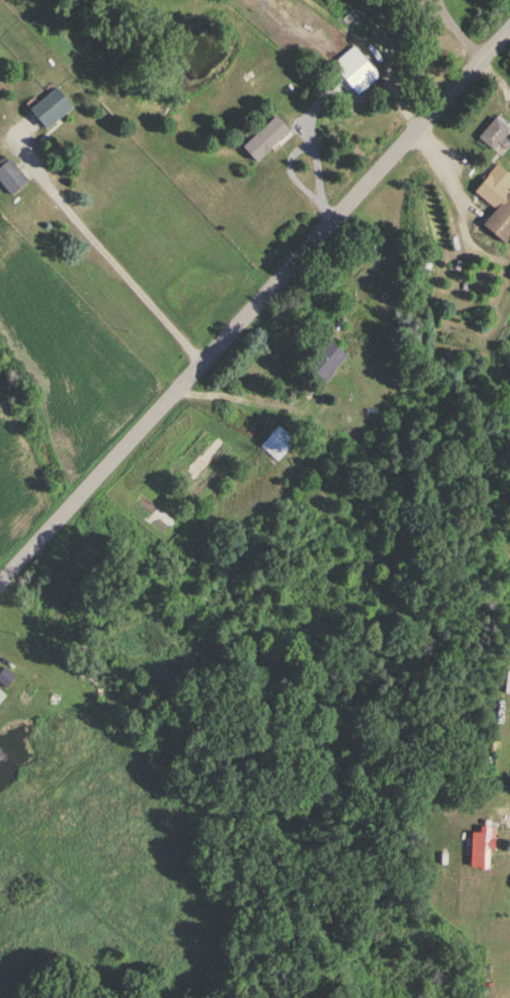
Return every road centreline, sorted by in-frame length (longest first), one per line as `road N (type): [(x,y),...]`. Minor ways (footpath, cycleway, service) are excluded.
road 1 (tertiary): [(0,586),(509,27)]

